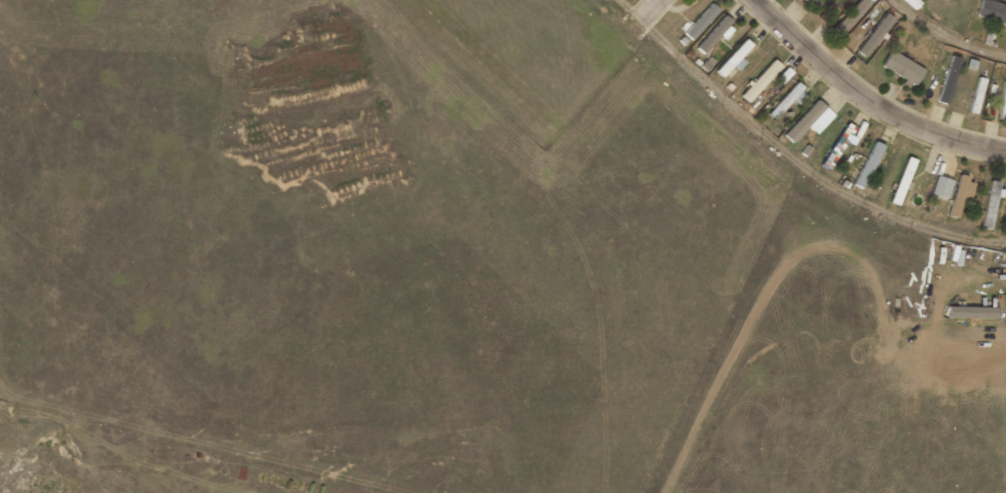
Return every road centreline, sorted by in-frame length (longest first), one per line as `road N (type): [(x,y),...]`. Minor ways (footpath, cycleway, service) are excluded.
road 1 (residential): [(753,0),(869,103),(912,127),(1005,151)]

